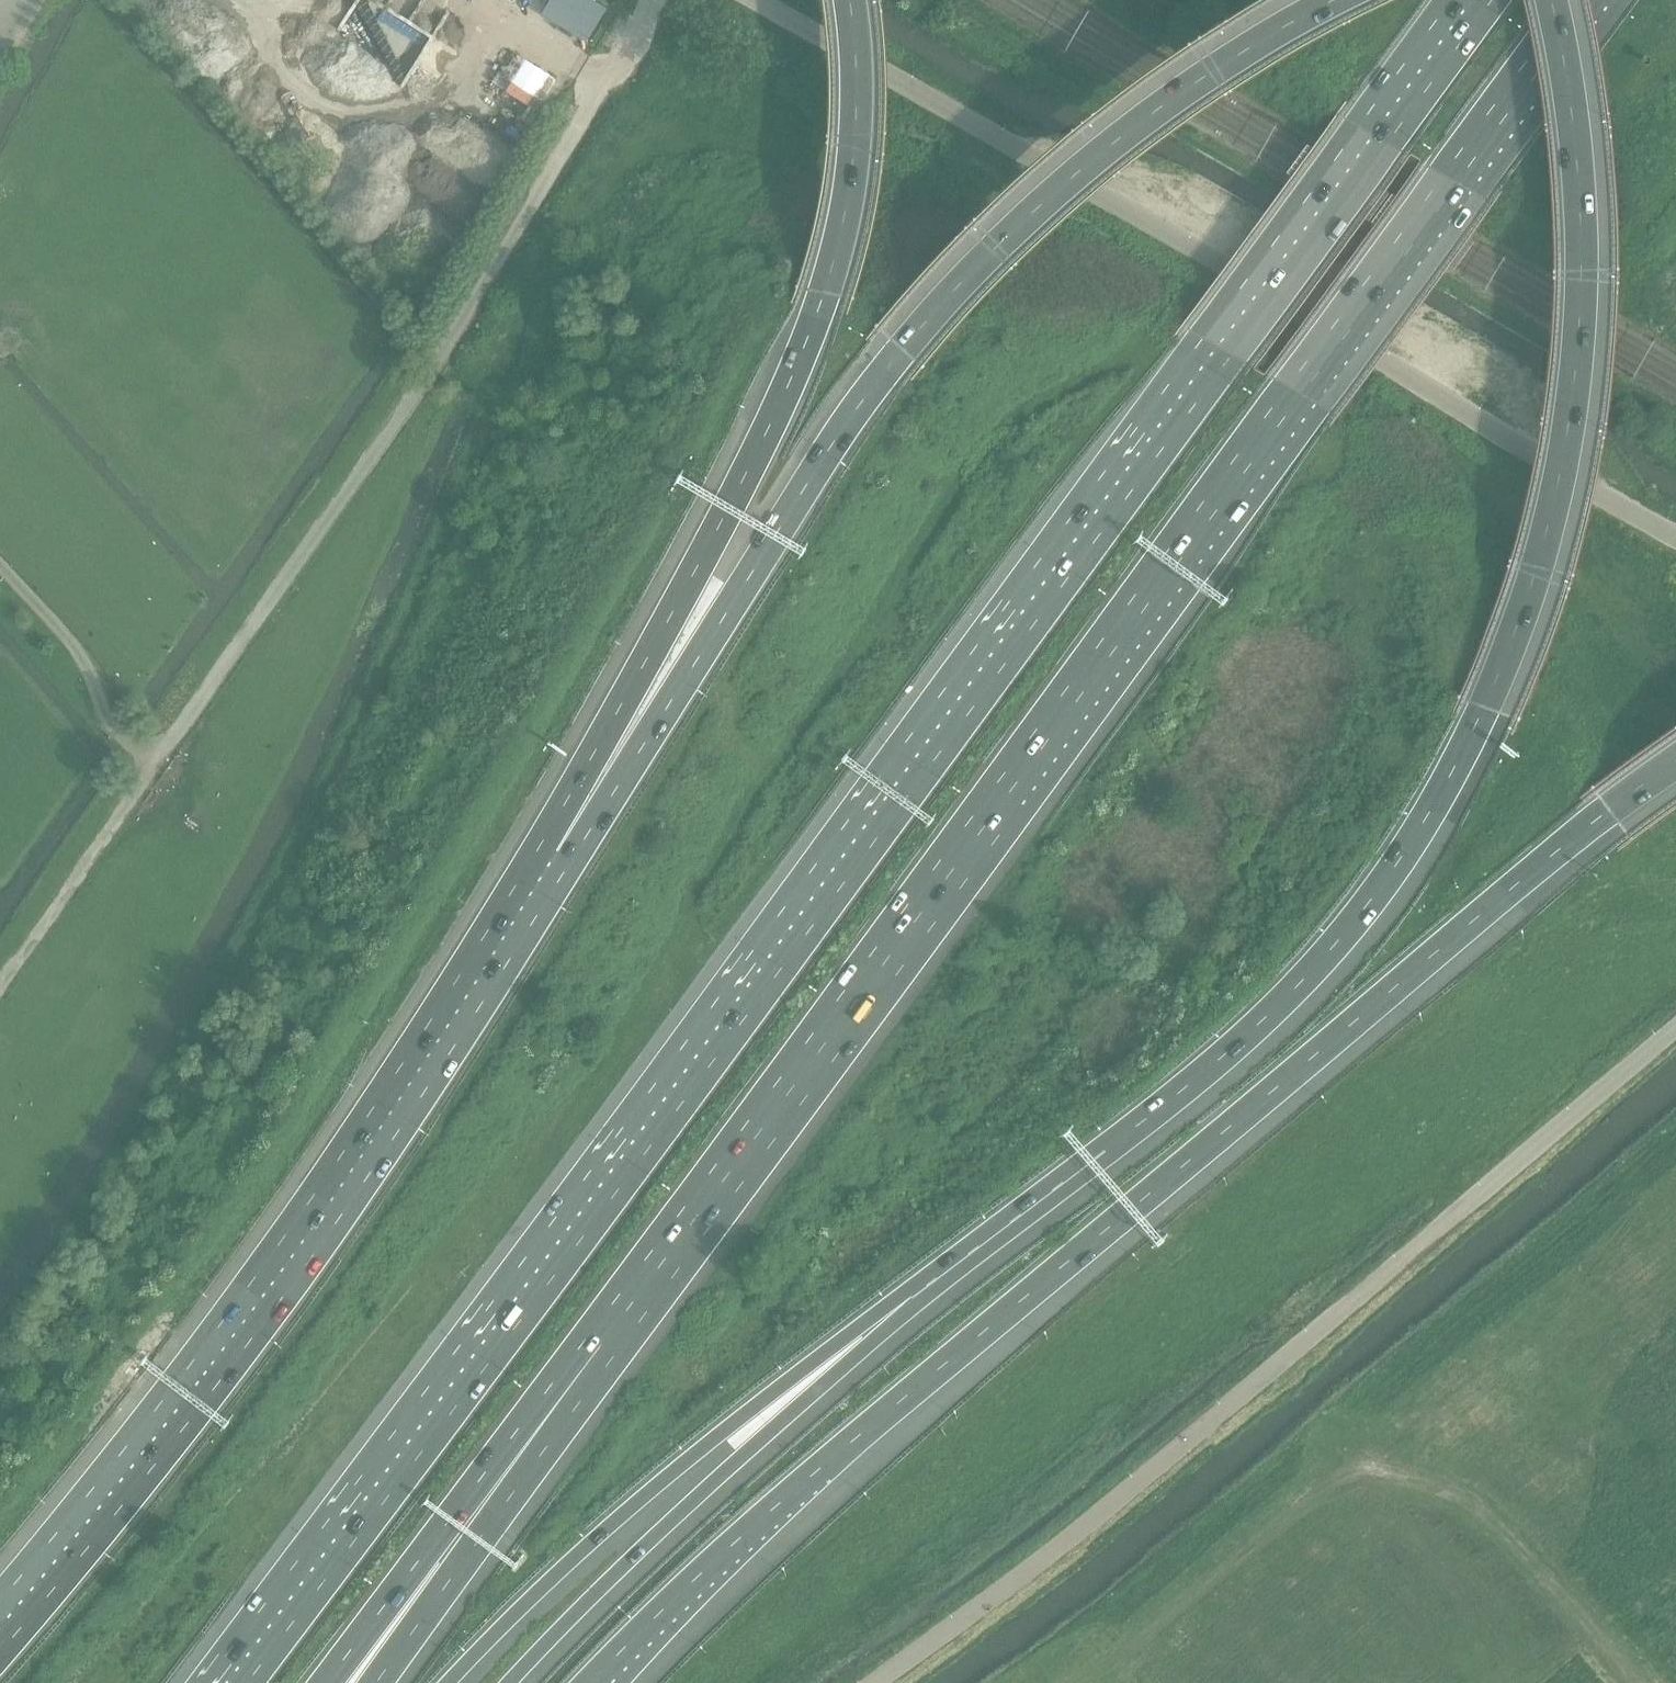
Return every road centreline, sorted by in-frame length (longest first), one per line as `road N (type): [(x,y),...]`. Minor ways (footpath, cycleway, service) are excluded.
road 1 (motorway): [(1469,0),(222,1682)]
road 2 (motorway): [(601,1345),(1589,0)]
road 3 (motorway): [(912,1297),(1264,1018),(1367,905),(1453,770),(1501,665),(1540,549),(1573,368),(1577,186),(1550,0)]
road 4 (motorway): [(590,1682),(815,1471),(1675,757)]
road 5 (motorway): [(1330,0),(1130,126),(976,264),(864,398),(556,852)]
road 6 (unclassified): [(756,0),(1675,529)]
road 7 (unclassified): [(1675,1024),(1064,1544),(873,1682)]
road 8 (motorway): [(556,852),(316,1221),(0,1627)]
road 9 (motorway): [(849,0),(853,157),(824,292),(767,430),(556,852)]
road 10 (motorway): [(447,1682),(552,1579),(722,1431),(912,1297)]
road 11 (motorway): [(508,1682),(912,1297)]
road 12 (motorway): [(332,1682),(601,1345)]
road 13 (motorway): [(371,1682),(601,1345)]

